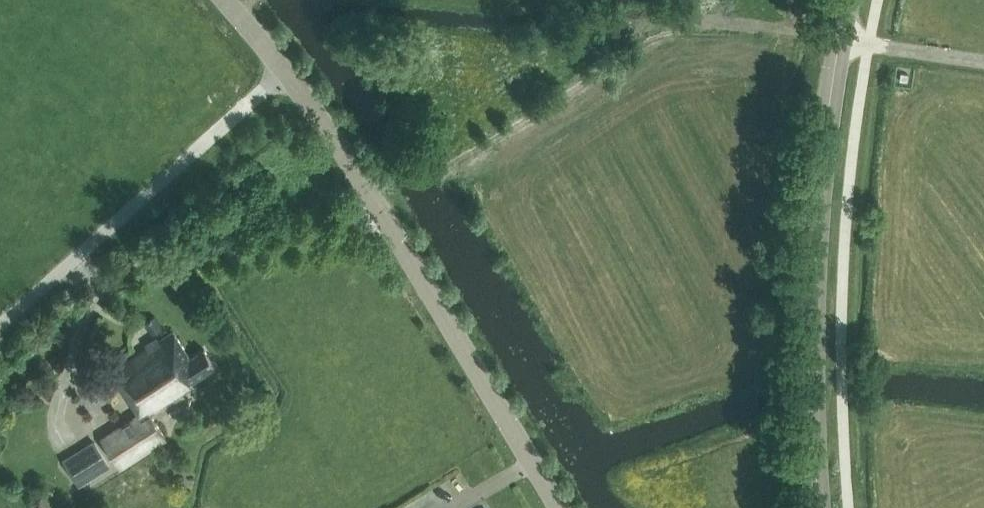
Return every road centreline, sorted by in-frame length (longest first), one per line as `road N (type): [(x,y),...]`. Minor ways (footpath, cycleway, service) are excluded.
road 1 (unclassified): [(554,507),(382,218),(221,0)]
road 2 (track): [(382,218),(701,15),(840,41)]
road 3 (tertiary): [(819,507),(813,277),(821,158),(840,41)]
road 4 (unclassified): [(840,41),(983,62)]

